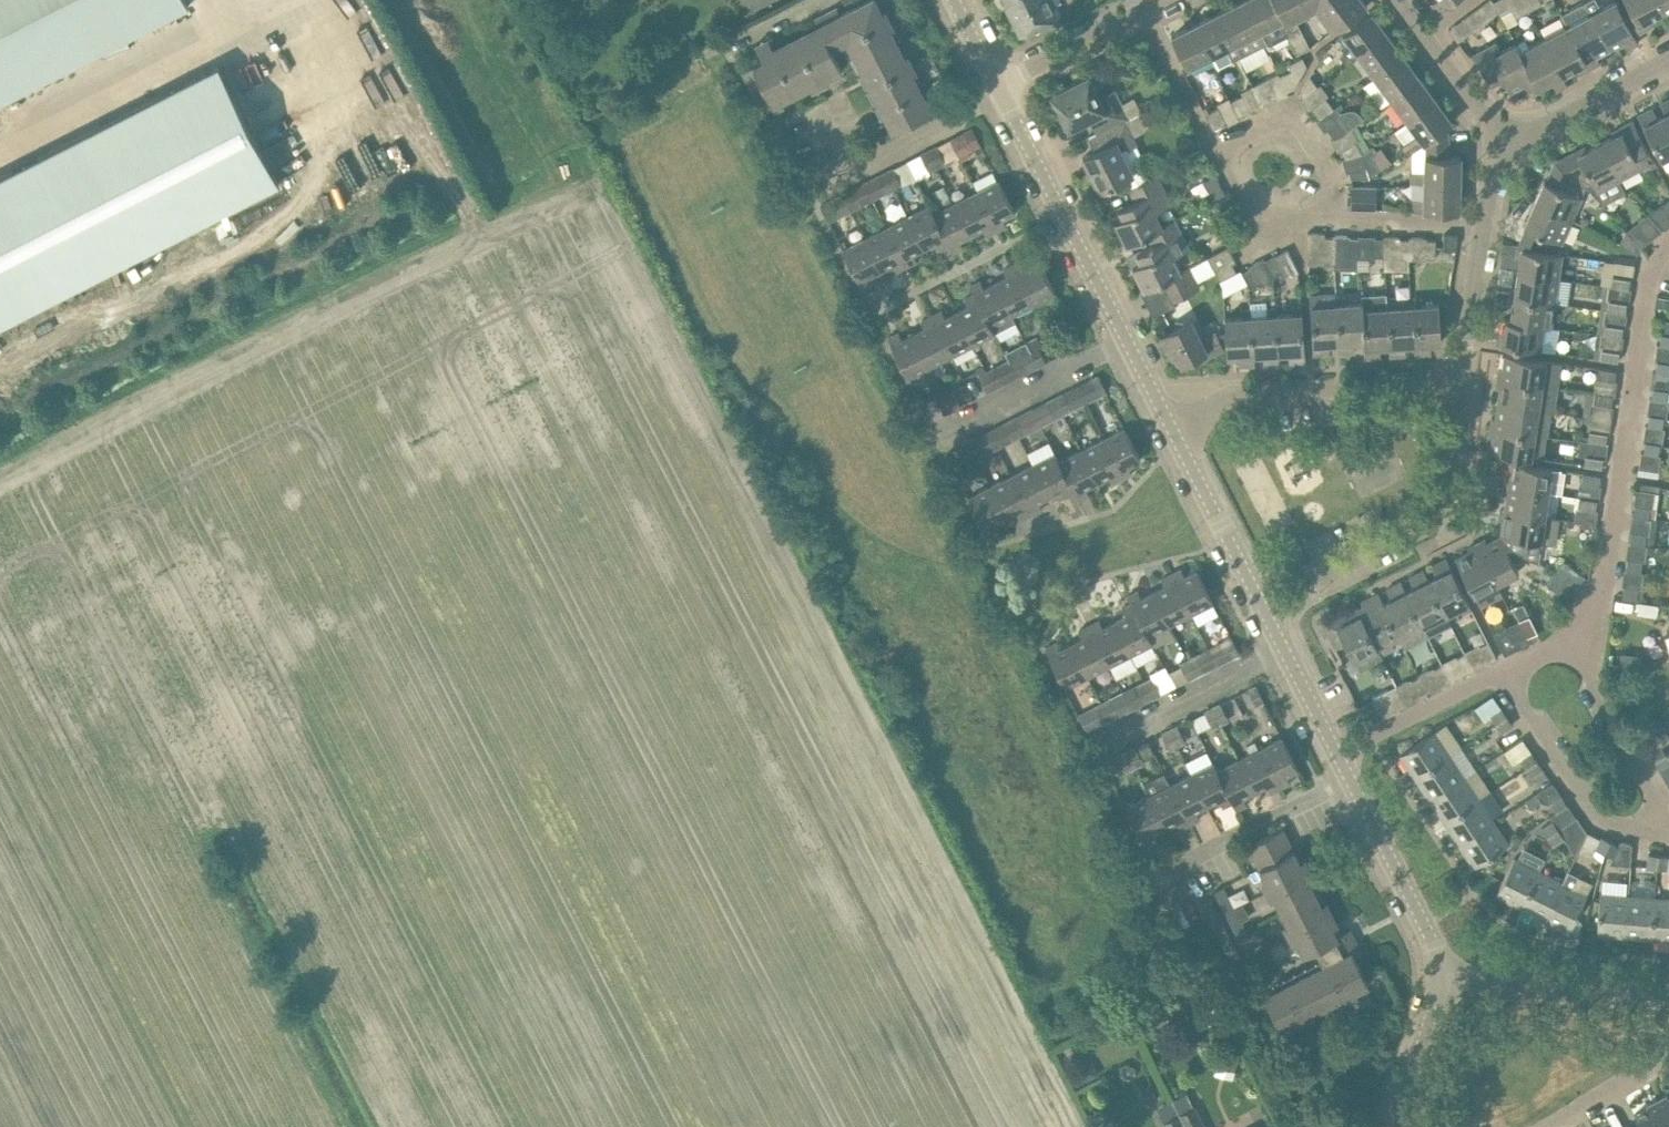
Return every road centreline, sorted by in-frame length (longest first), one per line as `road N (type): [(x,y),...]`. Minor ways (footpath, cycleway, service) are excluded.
road 1 (unclassified): [(1440,981),(1435,953),(1260,602)]
road 2 (unclassified): [(1173,428),(1000,87)]
road 3 (residential): [(1260,602),(1424,524),(1445,486),(1458,381)]
road 4 (residential): [(1173,428),(1236,395),(1458,381)]
road 5 (residential): [(1458,381),(1482,223),(1509,148)]
road 6 (unclassified): [(1440,981),(1668,997)]
road 7 (residential): [(809,192),(1000,87)]
road 8 (unclassified): [(1260,602),(1173,428)]
road 9 (residential): [(1509,148),(1668,63)]
road 10 (residential): [(1000,87),(1150,7)]
road 11 (unclassified): [(1396,1126),(1440,981)]
road 12 (residential): [(1424,38),(1509,148)]
road 13 (residential): [(1553,1126),(1668,1059)]

